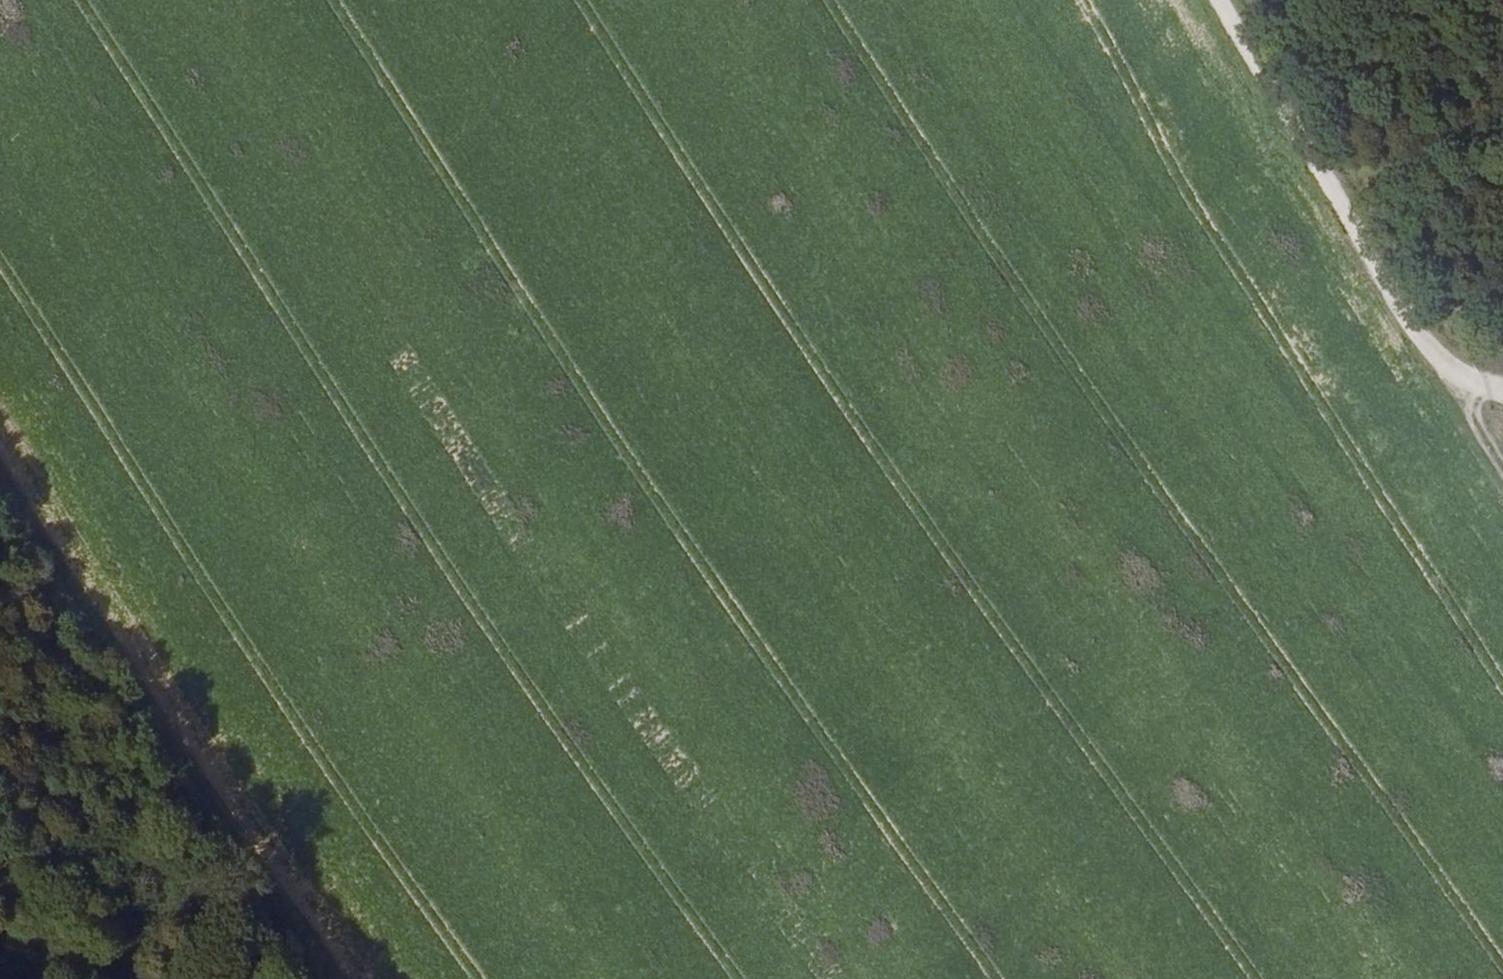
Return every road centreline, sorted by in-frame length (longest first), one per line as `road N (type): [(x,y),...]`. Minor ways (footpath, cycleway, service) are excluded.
road 1 (track): [(335,978),(0,488)]
road 2 (track): [(1222,0),(1315,164),(1450,371)]

